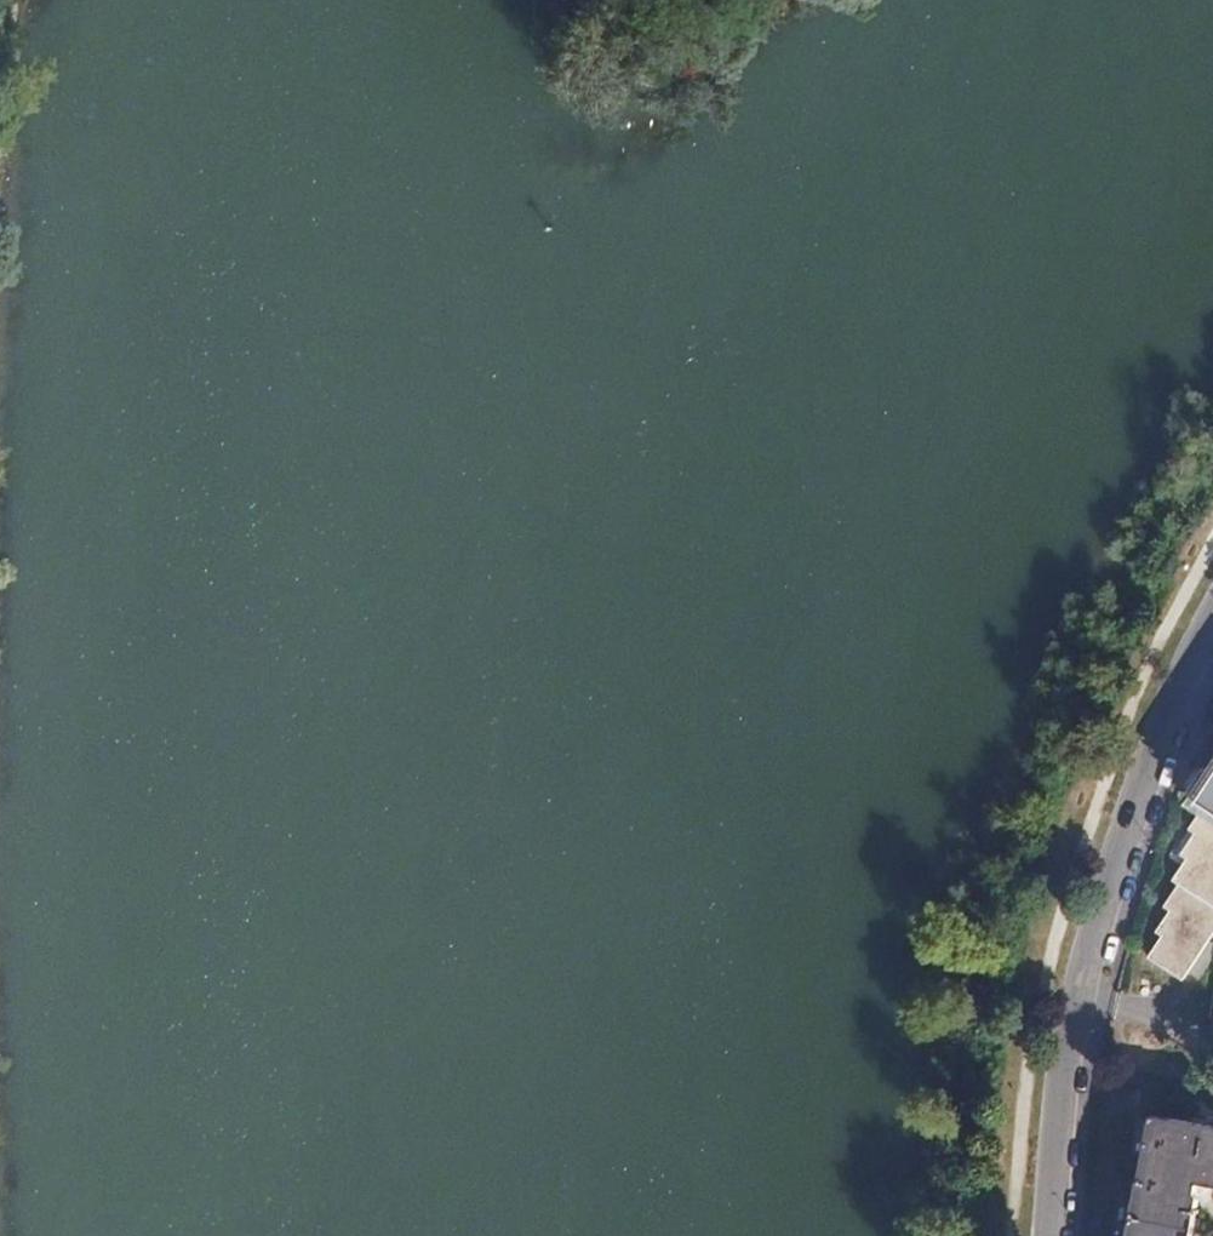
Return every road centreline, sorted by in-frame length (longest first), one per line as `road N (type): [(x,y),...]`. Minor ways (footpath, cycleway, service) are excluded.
road 1 (residential): [(1054,1235),(1076,1035),(1125,805),(1212,610)]

